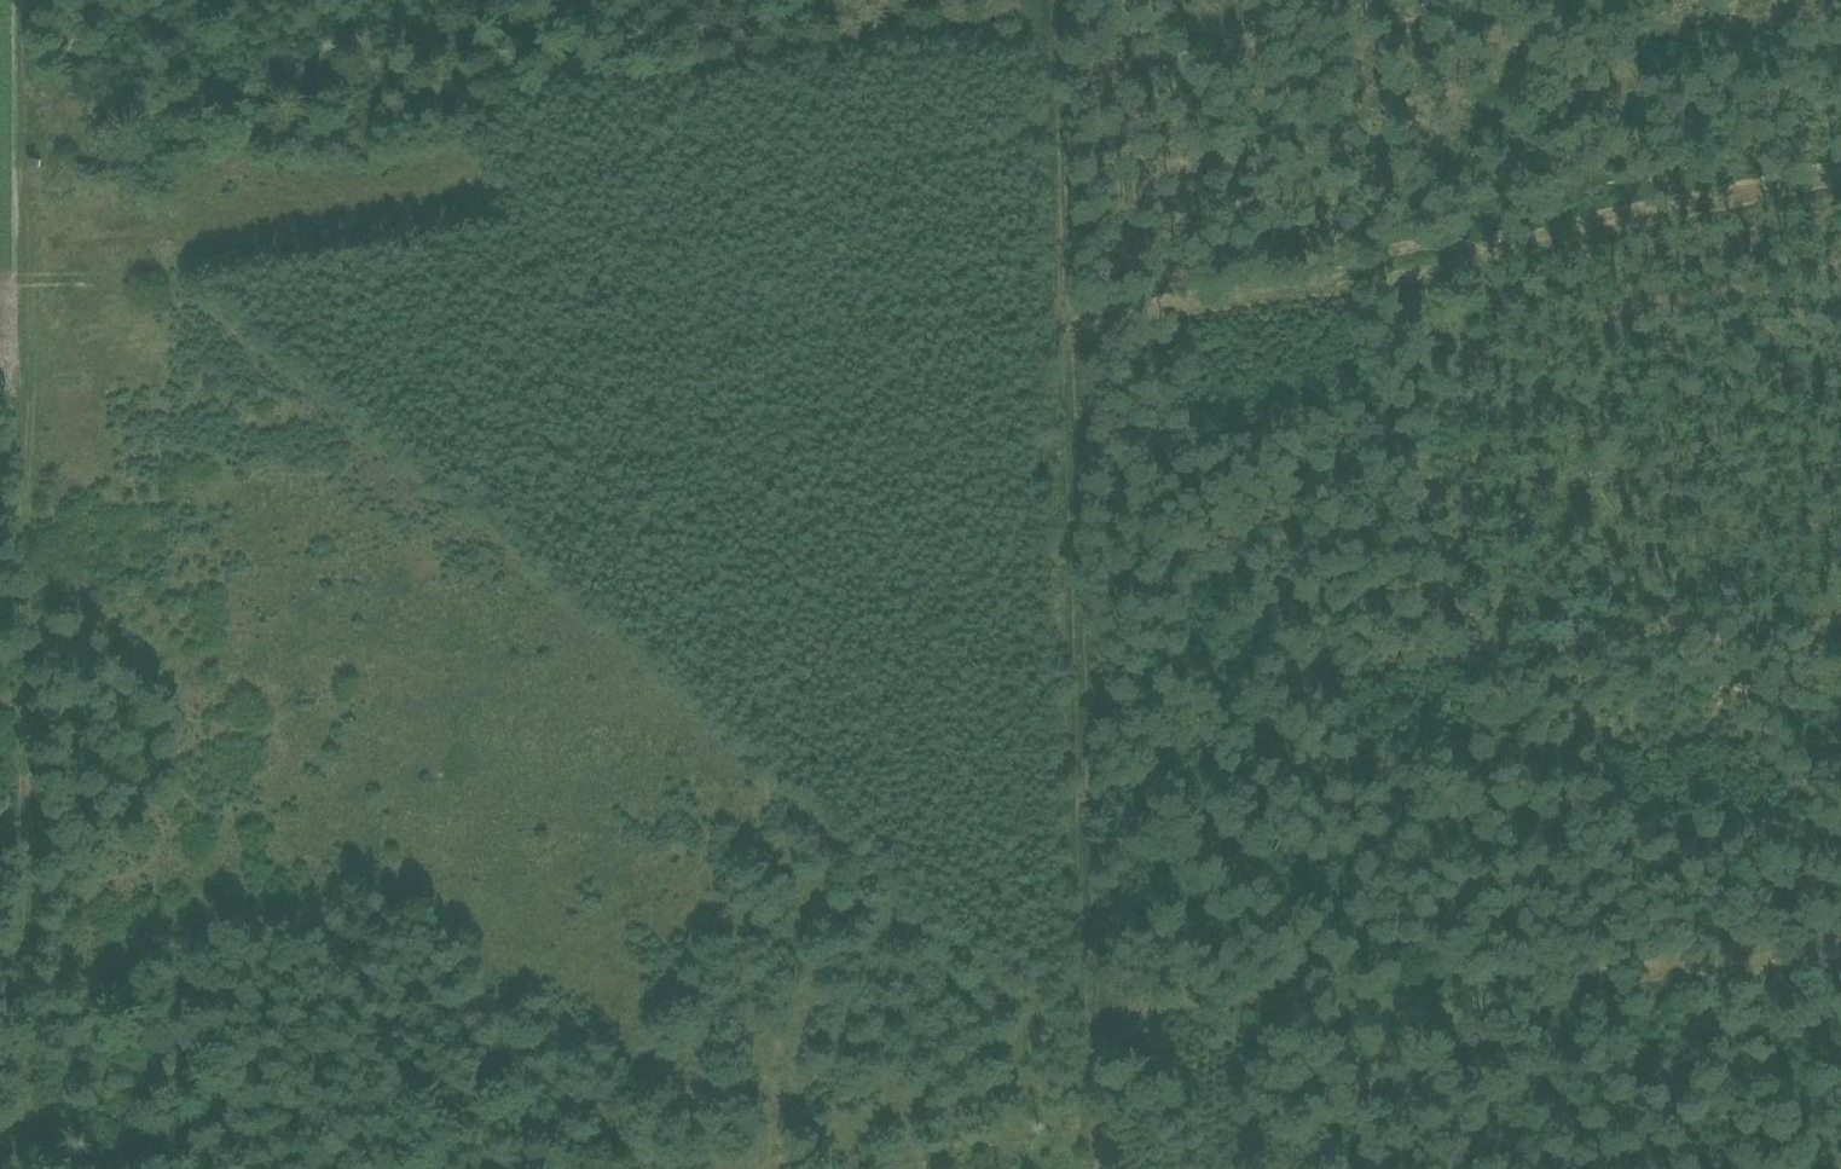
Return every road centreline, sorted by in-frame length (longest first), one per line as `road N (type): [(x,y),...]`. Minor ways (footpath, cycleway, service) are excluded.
road 1 (track): [(21,1168),(33,0)]

